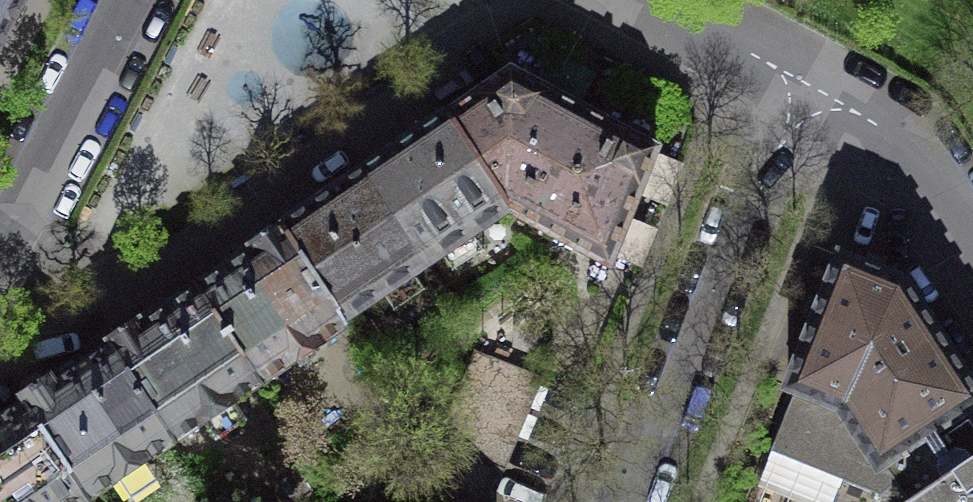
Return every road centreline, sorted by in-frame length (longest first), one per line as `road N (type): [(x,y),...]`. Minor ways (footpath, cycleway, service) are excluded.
road 1 (residential): [(795,80),(626,501)]
road 2 (residential): [(131,0),(0,247)]
road 3 (residential): [(972,244),(896,141),(795,80)]
road 4 (residential): [(795,80),(639,0)]

